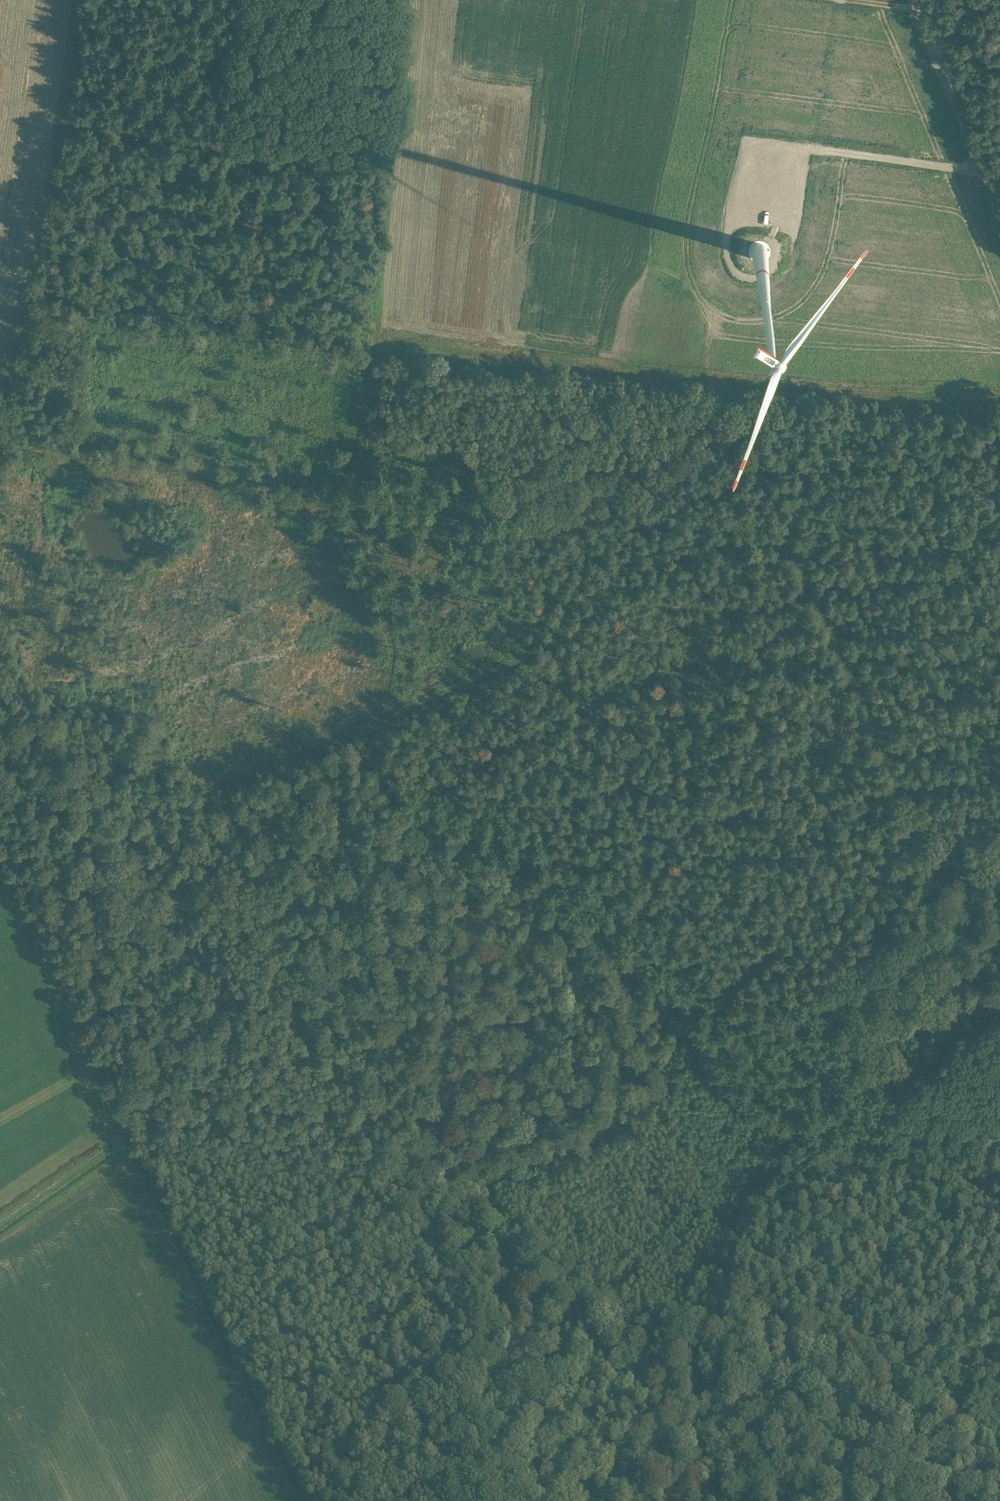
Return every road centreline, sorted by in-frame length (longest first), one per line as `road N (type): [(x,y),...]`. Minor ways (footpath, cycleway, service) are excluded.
road 1 (track): [(992,170),(764,141),(756,222)]
road 2 (track): [(922,0),(999,190)]

